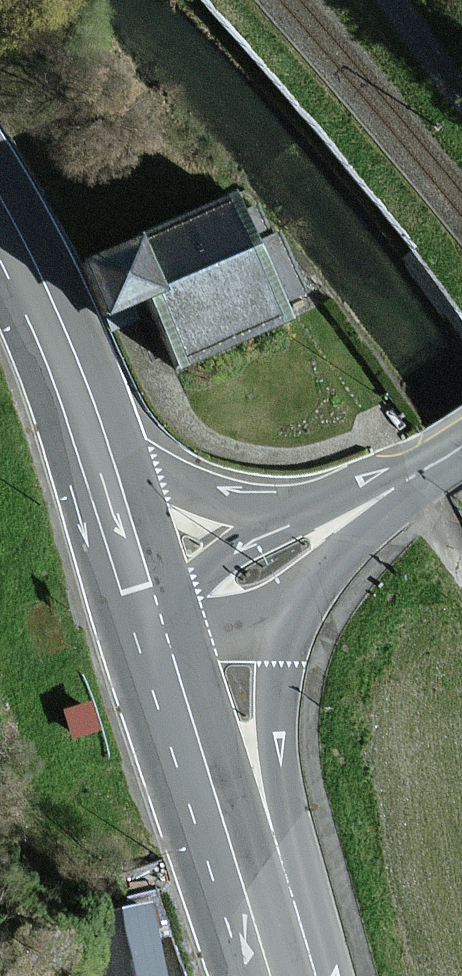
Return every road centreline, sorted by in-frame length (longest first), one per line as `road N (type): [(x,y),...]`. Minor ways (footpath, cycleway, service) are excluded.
road 1 (tertiary): [(332,975),(275,721),(280,664),(297,615)]
road 2 (primary): [(165,650),(265,975)]
road 3 (primary): [(103,457),(78,380),(0,212)]
road 4 (tertiary): [(316,499),(220,491),(103,457)]
road 5 (tertiary): [(316,499),(150,602)]
road 6 (primary): [(150,602),(103,457)]
road 7 (tertiary): [(297,615),(386,492)]
road 8 (tertiary): [(165,650),(297,615)]
road 9 (track): [(393,0),(461,100)]

